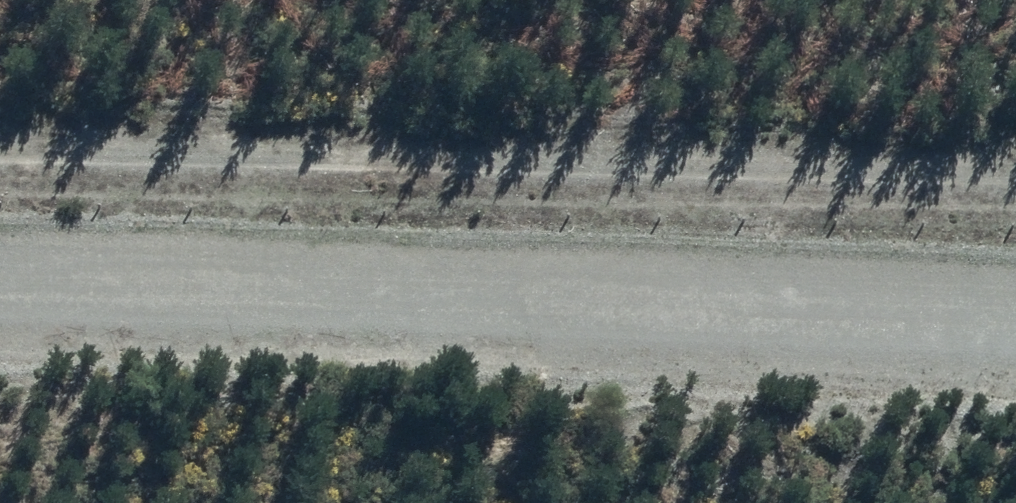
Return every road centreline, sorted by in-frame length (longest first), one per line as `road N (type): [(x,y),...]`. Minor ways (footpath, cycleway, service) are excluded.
road 1 (track): [(0,156),(1015,178)]
road 2 (unclassified): [(0,323),(1015,341)]

